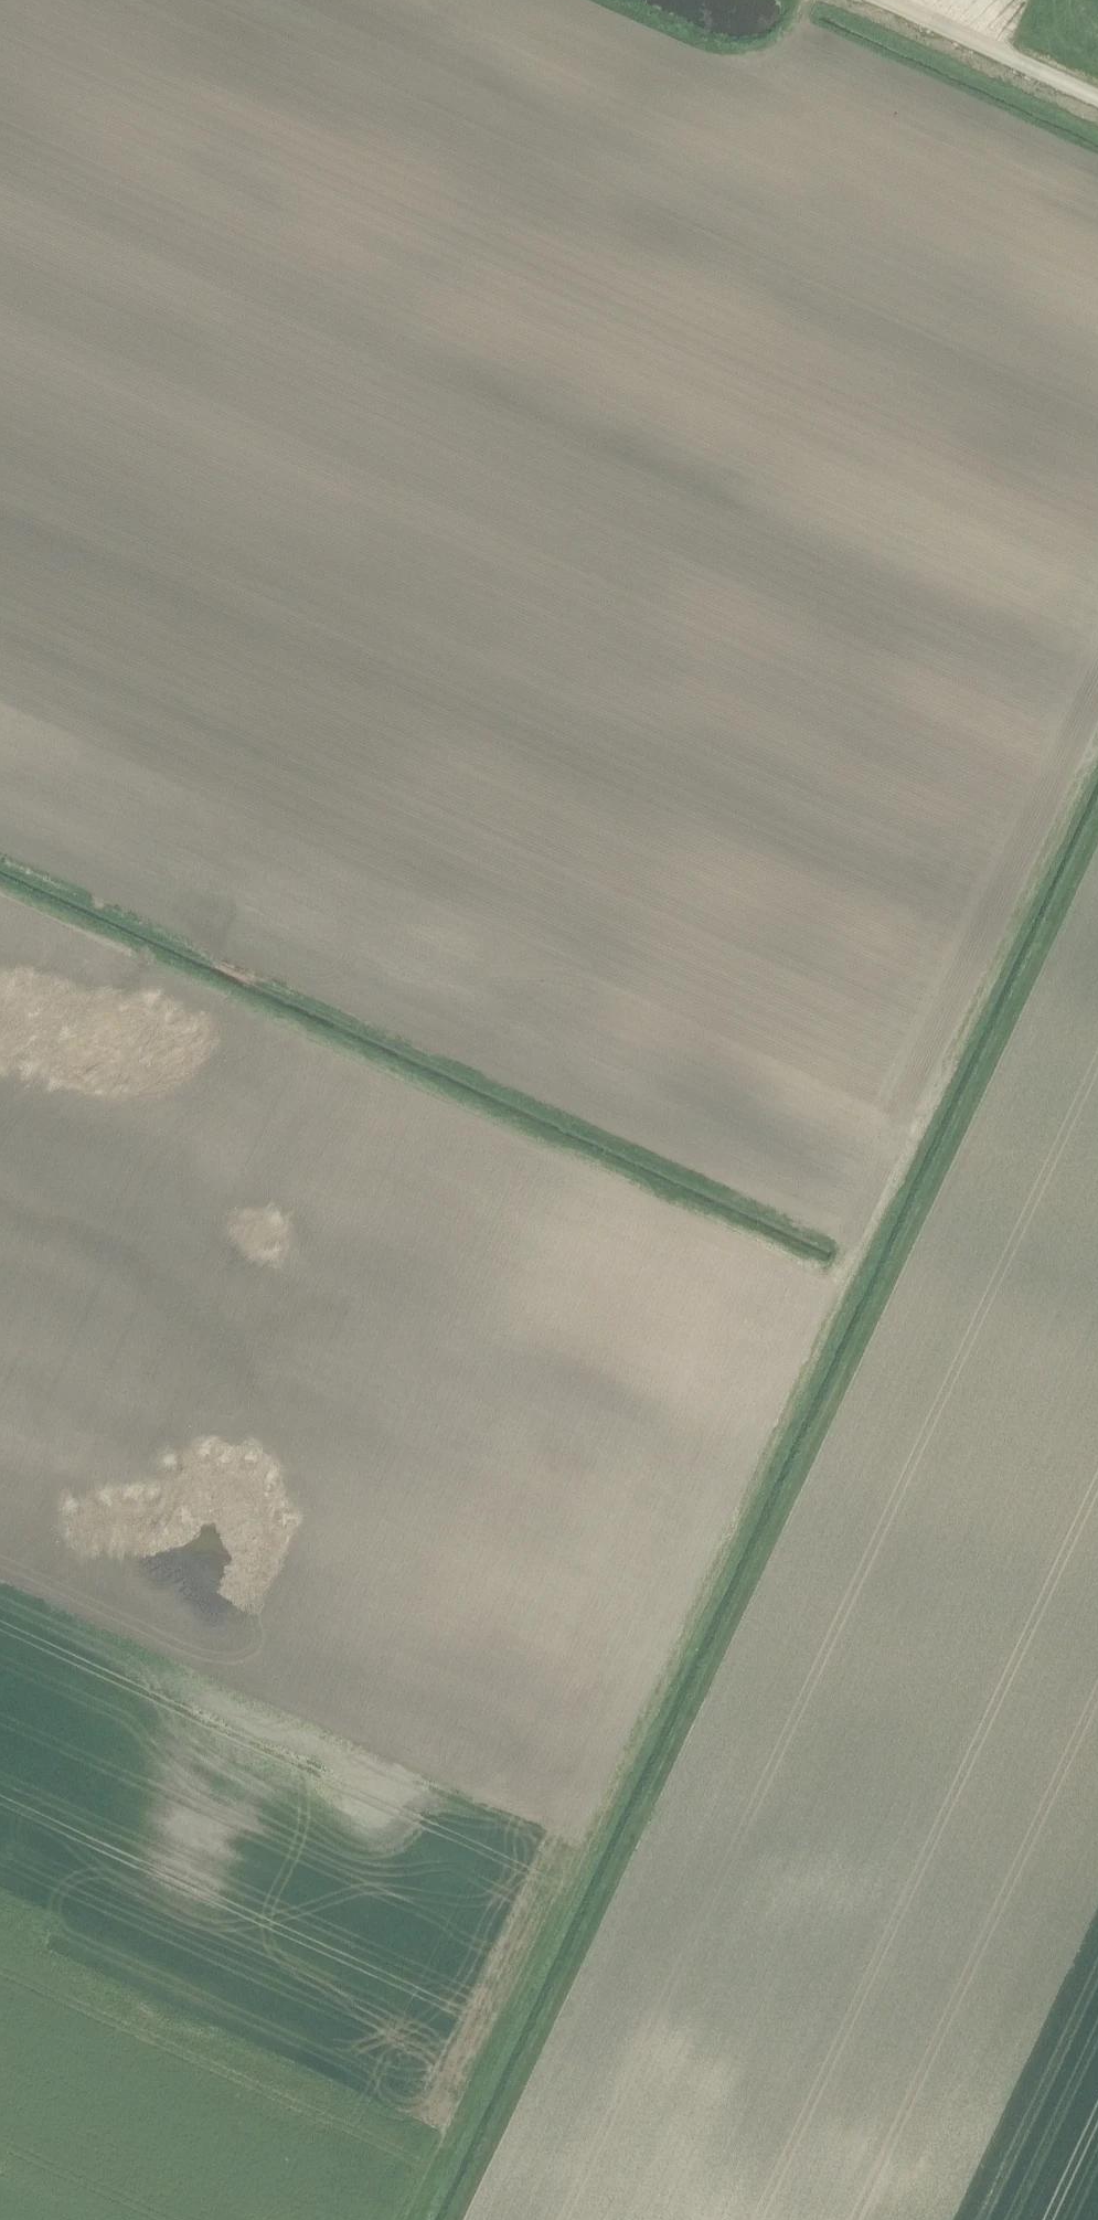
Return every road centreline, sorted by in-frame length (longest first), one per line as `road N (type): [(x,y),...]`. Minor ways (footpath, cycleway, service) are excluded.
road 1 (unclassified): [(1097,100),(882,0)]

